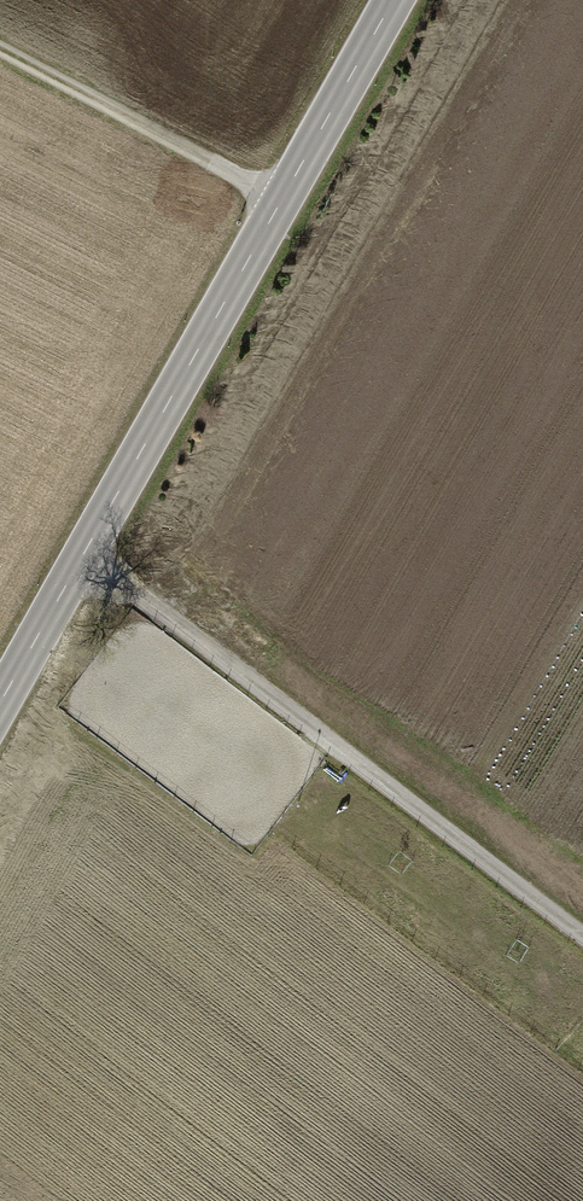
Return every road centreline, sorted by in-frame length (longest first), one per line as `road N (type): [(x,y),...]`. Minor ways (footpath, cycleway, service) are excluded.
road 1 (primary): [(0,704),(395,0)]
road 2 (track): [(82,559),(249,677),(582,937)]
road 3 (track): [(0,50),(285,200)]

